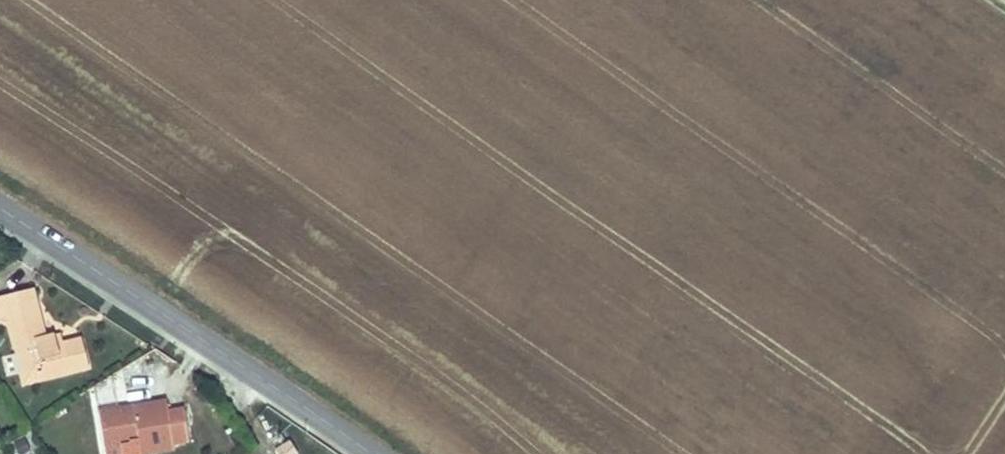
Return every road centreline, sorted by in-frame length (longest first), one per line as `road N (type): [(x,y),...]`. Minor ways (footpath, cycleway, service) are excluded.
road 1 (tertiary): [(368,453),(0,209)]

